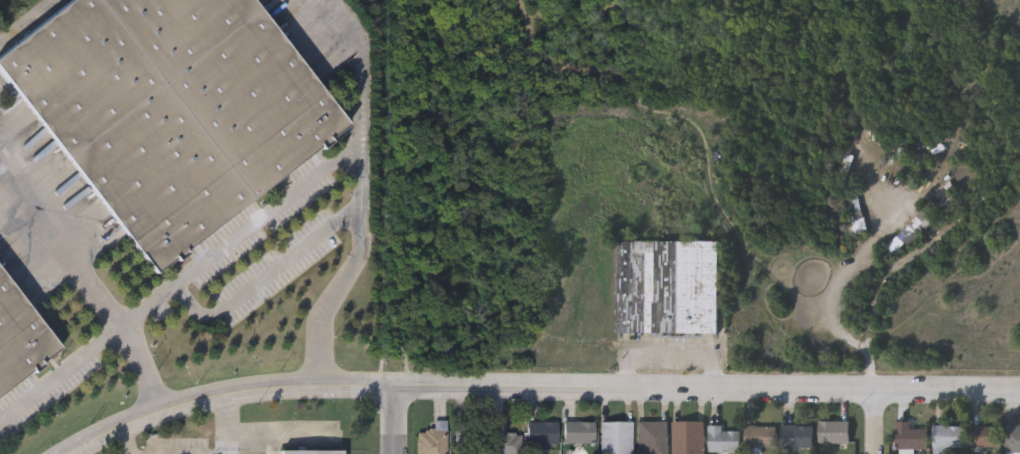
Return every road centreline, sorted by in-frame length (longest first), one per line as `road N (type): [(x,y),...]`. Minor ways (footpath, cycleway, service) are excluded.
road 1 (tertiary): [(1019,389),(389,385)]
road 2 (tertiary): [(389,385),(221,394),(117,427),(69,453)]

